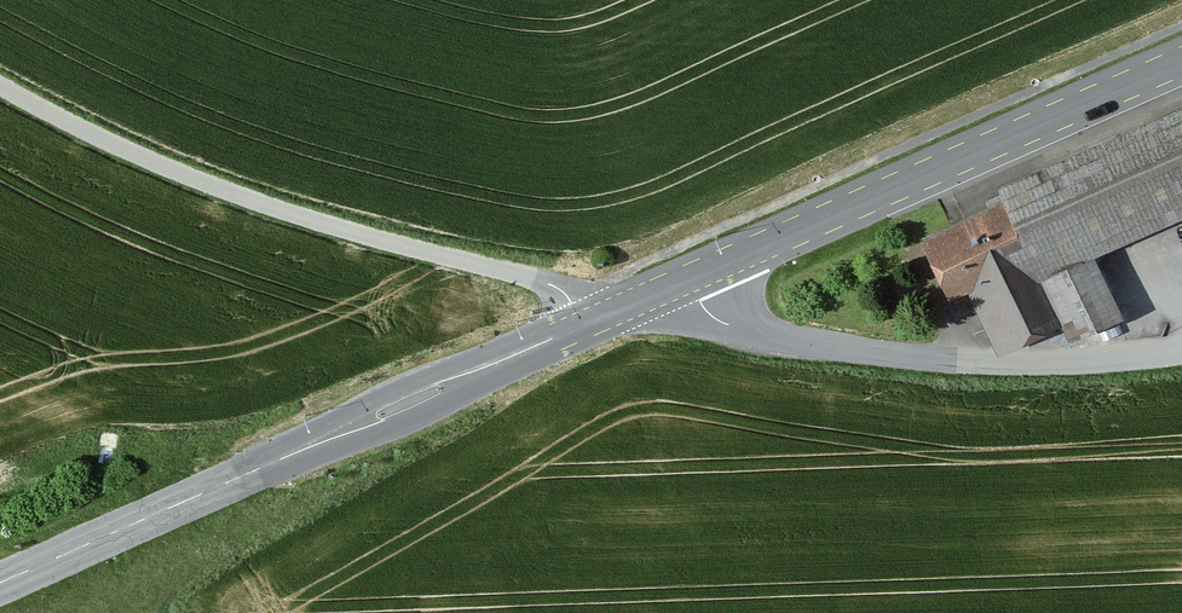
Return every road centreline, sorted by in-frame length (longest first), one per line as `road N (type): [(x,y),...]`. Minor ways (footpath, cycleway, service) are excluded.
road 1 (primary): [(0,584),(602,318)]
road 2 (unclassified): [(0,83),(176,172),(336,229),(550,282),(578,294),(602,318)]
road 3 (primary): [(692,278),(1181,62)]
road 4 (residential): [(1181,355),(974,369),(809,350),(749,335),(714,314),(692,278)]

